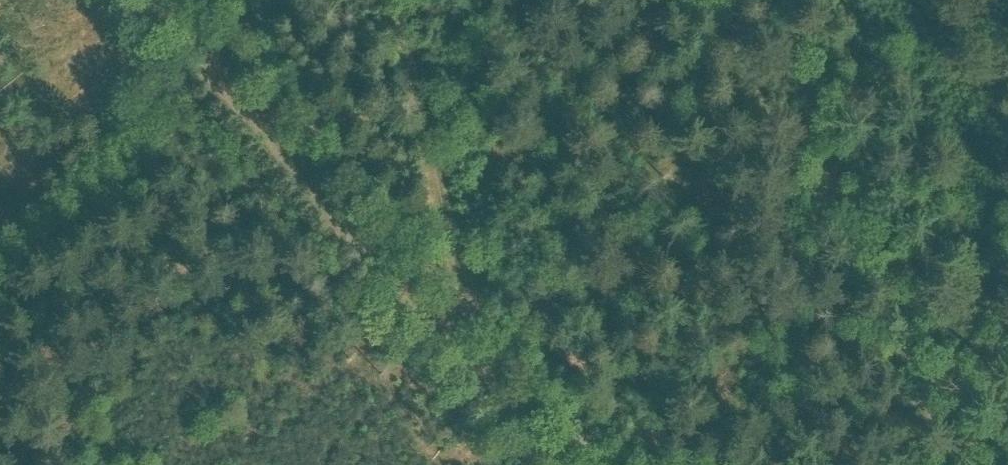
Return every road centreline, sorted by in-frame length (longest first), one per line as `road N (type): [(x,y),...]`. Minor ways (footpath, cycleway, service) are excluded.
road 1 (track): [(142,0),(541,464)]
road 2 (track): [(0,246),(276,0)]
road 3 (track): [(450,361),(459,301),(402,0)]

